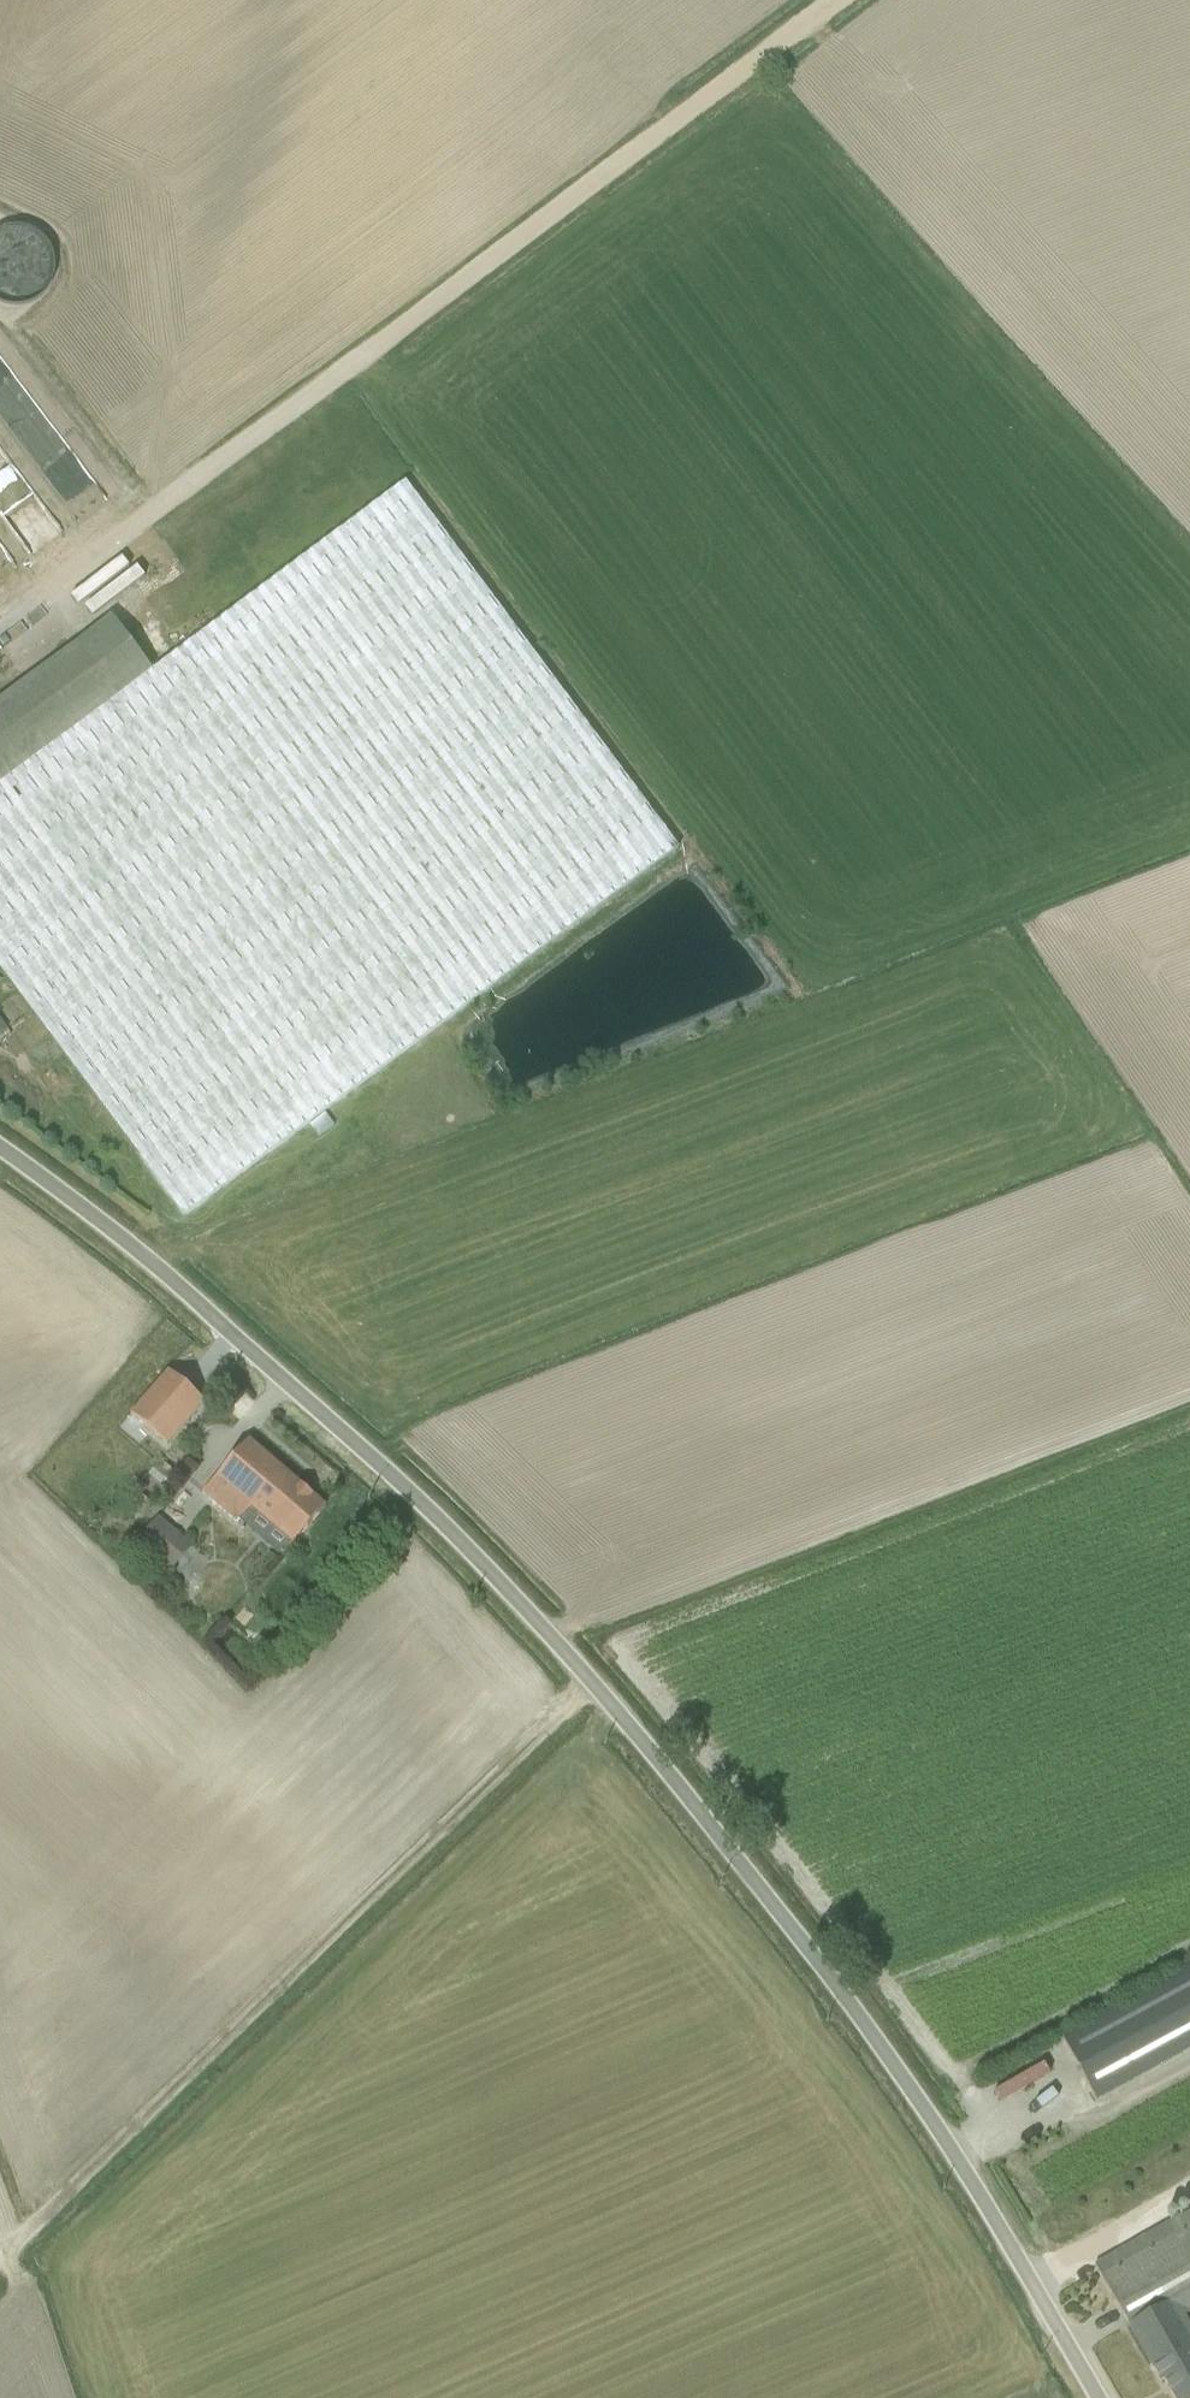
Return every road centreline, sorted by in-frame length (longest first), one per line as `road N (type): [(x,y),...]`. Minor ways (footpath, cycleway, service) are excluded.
road 1 (unclassified): [(0,1150),(201,1300),(493,1570),(611,1702),(846,1995),(951,2140),(1096,2397)]
road 2 (track): [(58,584),(833,0)]

